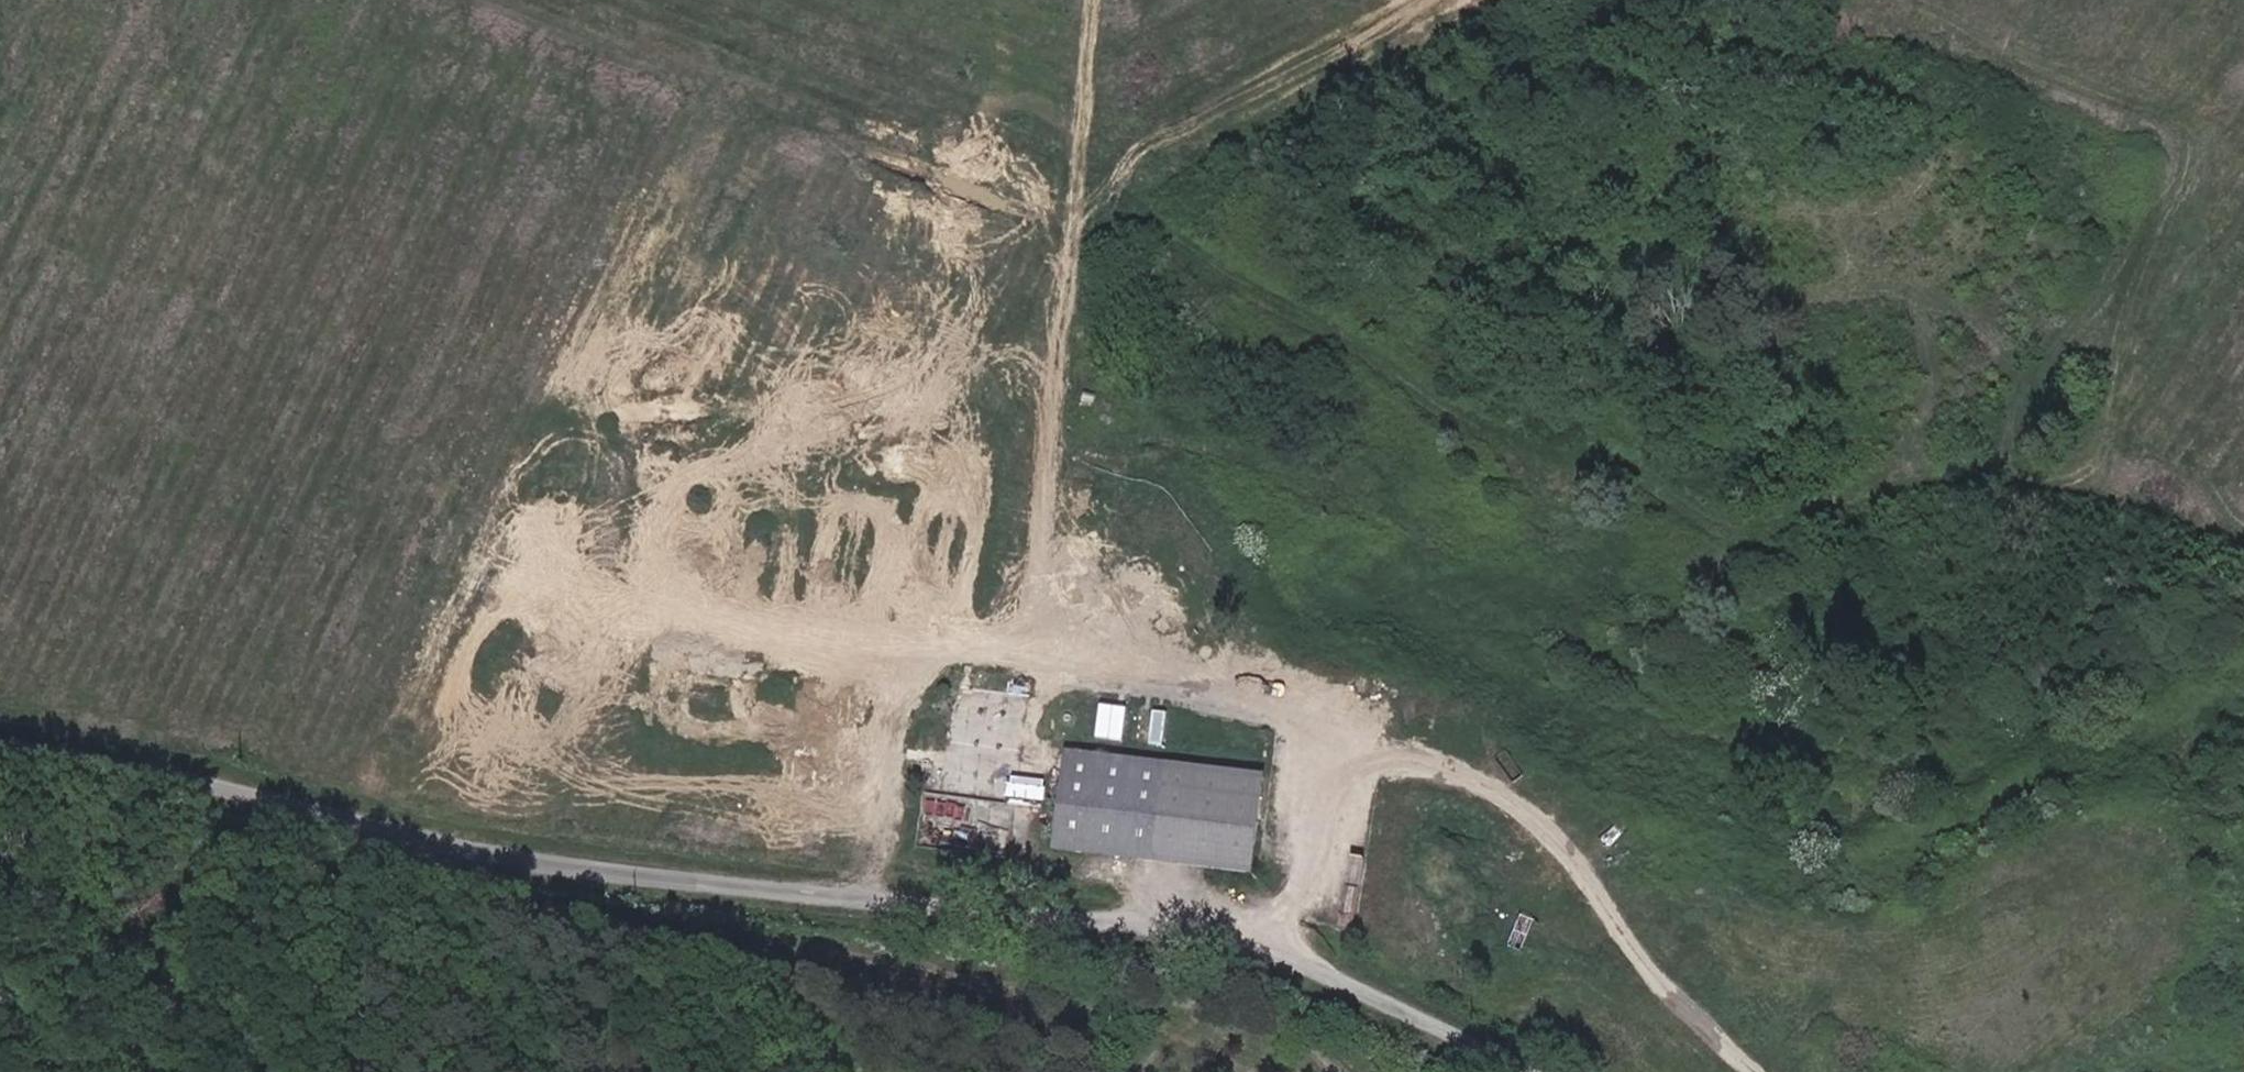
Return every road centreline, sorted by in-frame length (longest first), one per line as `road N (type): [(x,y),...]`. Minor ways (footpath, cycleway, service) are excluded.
road 1 (unclassified): [(1523,1071),(1340,979),(1186,934),(508,859),(174,773),(0,746)]

